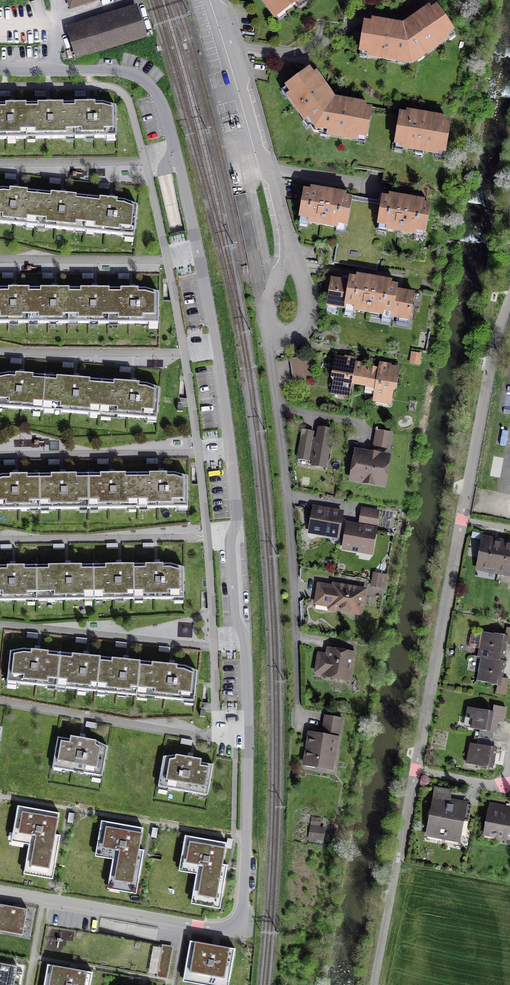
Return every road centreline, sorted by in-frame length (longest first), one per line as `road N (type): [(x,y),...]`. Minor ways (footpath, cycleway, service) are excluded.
road 1 (residential): [(0,69),(135,77),(167,114),(228,422),(238,513),(236,614),(247,645),(250,809),(240,912),(221,928),(0,891)]
road 2 (residential): [(216,0),(292,254),(269,313),(298,705)]
road 3 (residential): [(398,859),(497,332),(509,302)]
road 4 (unclassified): [(374,984),(398,859)]

